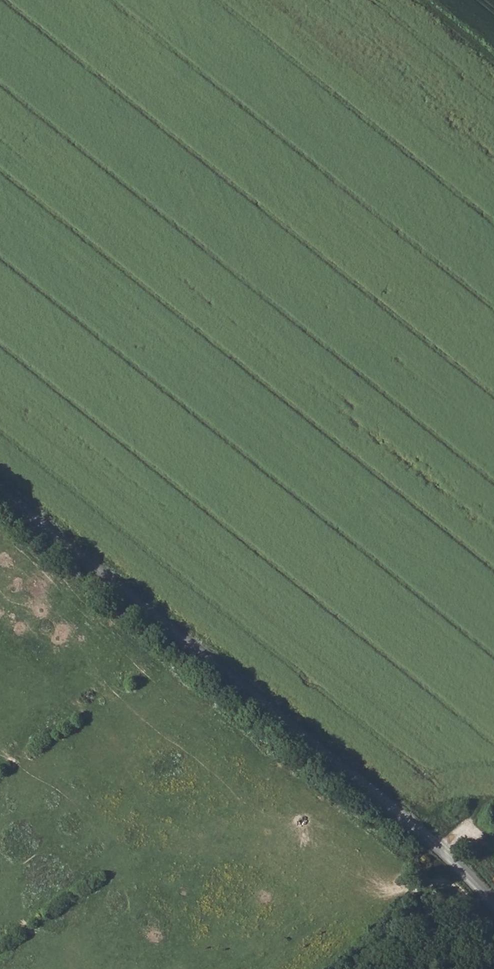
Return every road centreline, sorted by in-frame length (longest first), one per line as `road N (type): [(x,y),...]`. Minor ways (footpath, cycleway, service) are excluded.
road 1 (tertiary): [(0,492),(396,810),(493,905)]

